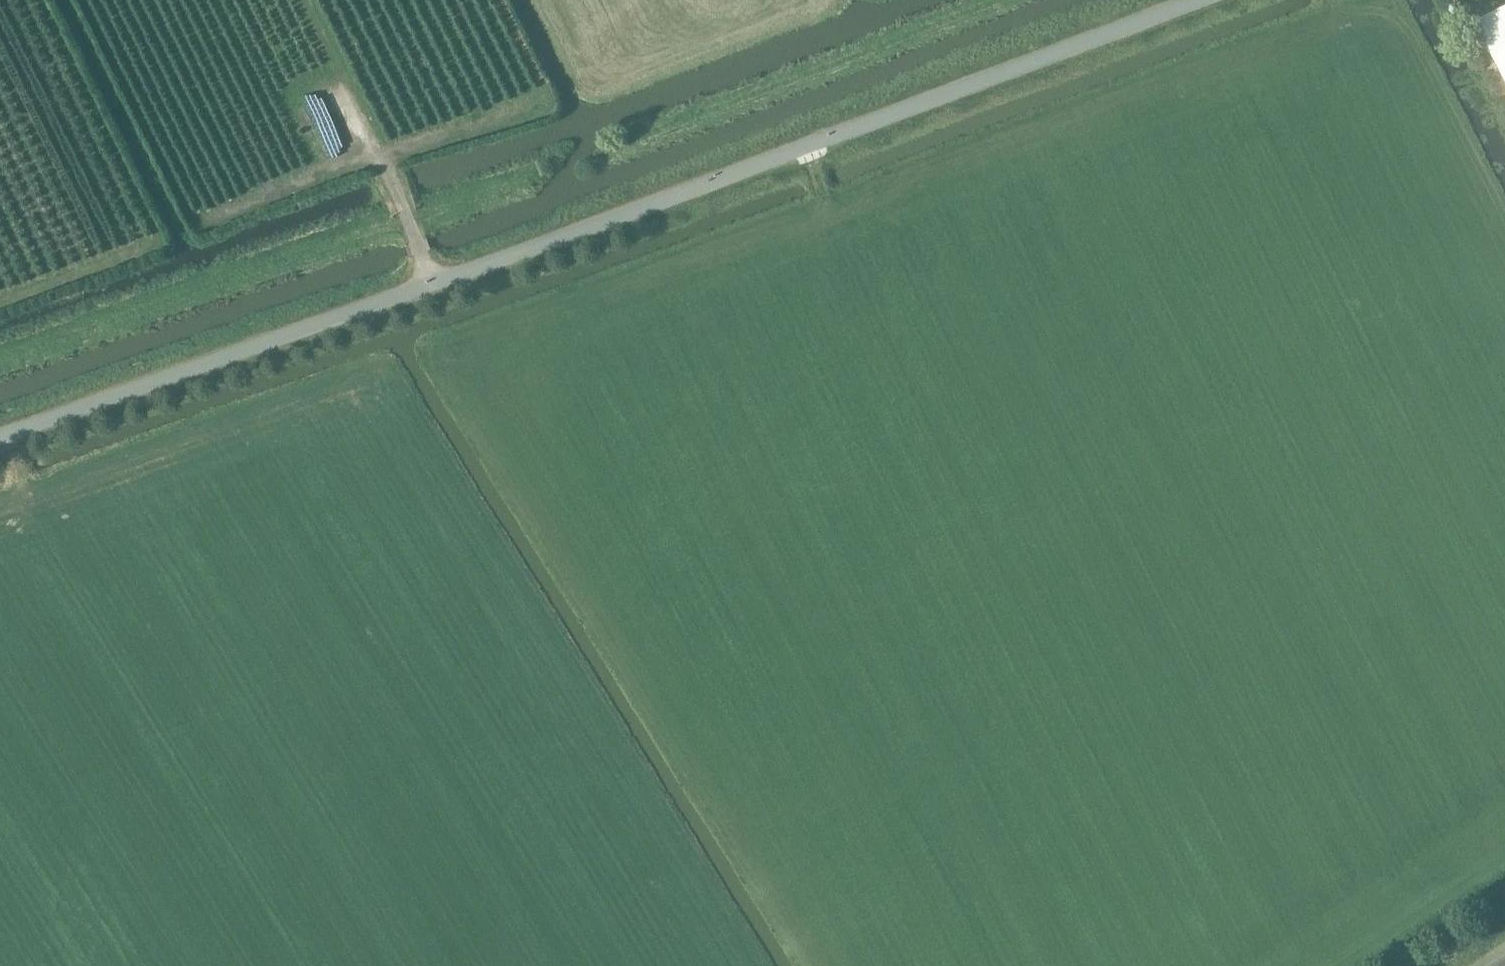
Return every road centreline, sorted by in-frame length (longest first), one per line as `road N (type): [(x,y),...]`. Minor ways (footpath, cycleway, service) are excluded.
road 1 (unclassified): [(0,437),(1201,0)]
road 2 (track): [(385,165),(434,283)]

